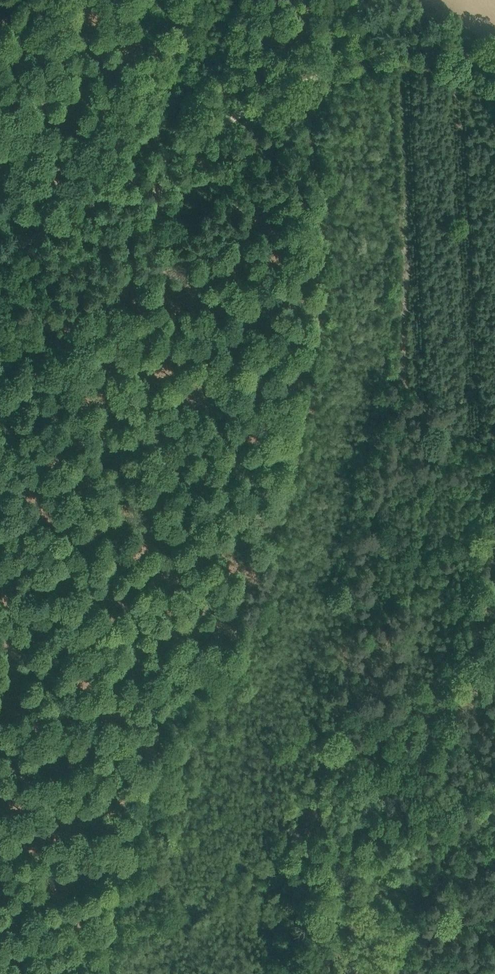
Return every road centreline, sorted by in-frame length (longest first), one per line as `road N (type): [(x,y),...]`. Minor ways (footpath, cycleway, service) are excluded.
road 1 (unclassified): [(0,259),(271,99),(368,55),(416,46),(494,66)]

